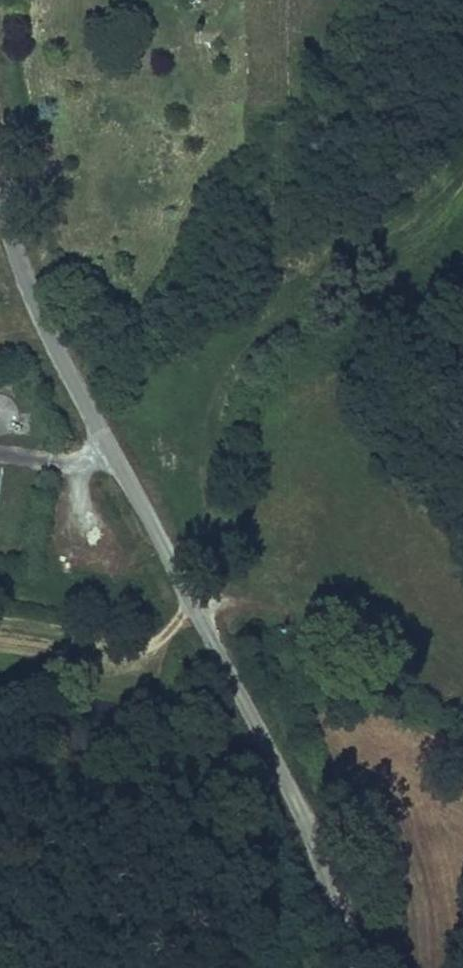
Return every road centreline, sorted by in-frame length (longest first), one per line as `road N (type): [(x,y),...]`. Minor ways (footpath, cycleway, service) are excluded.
road 1 (unclassified): [(344,967),(321,871),(292,800),(49,342),(0,208)]
road 2 (track): [(206,635),(213,567),(209,407),(231,355),(462,186)]

